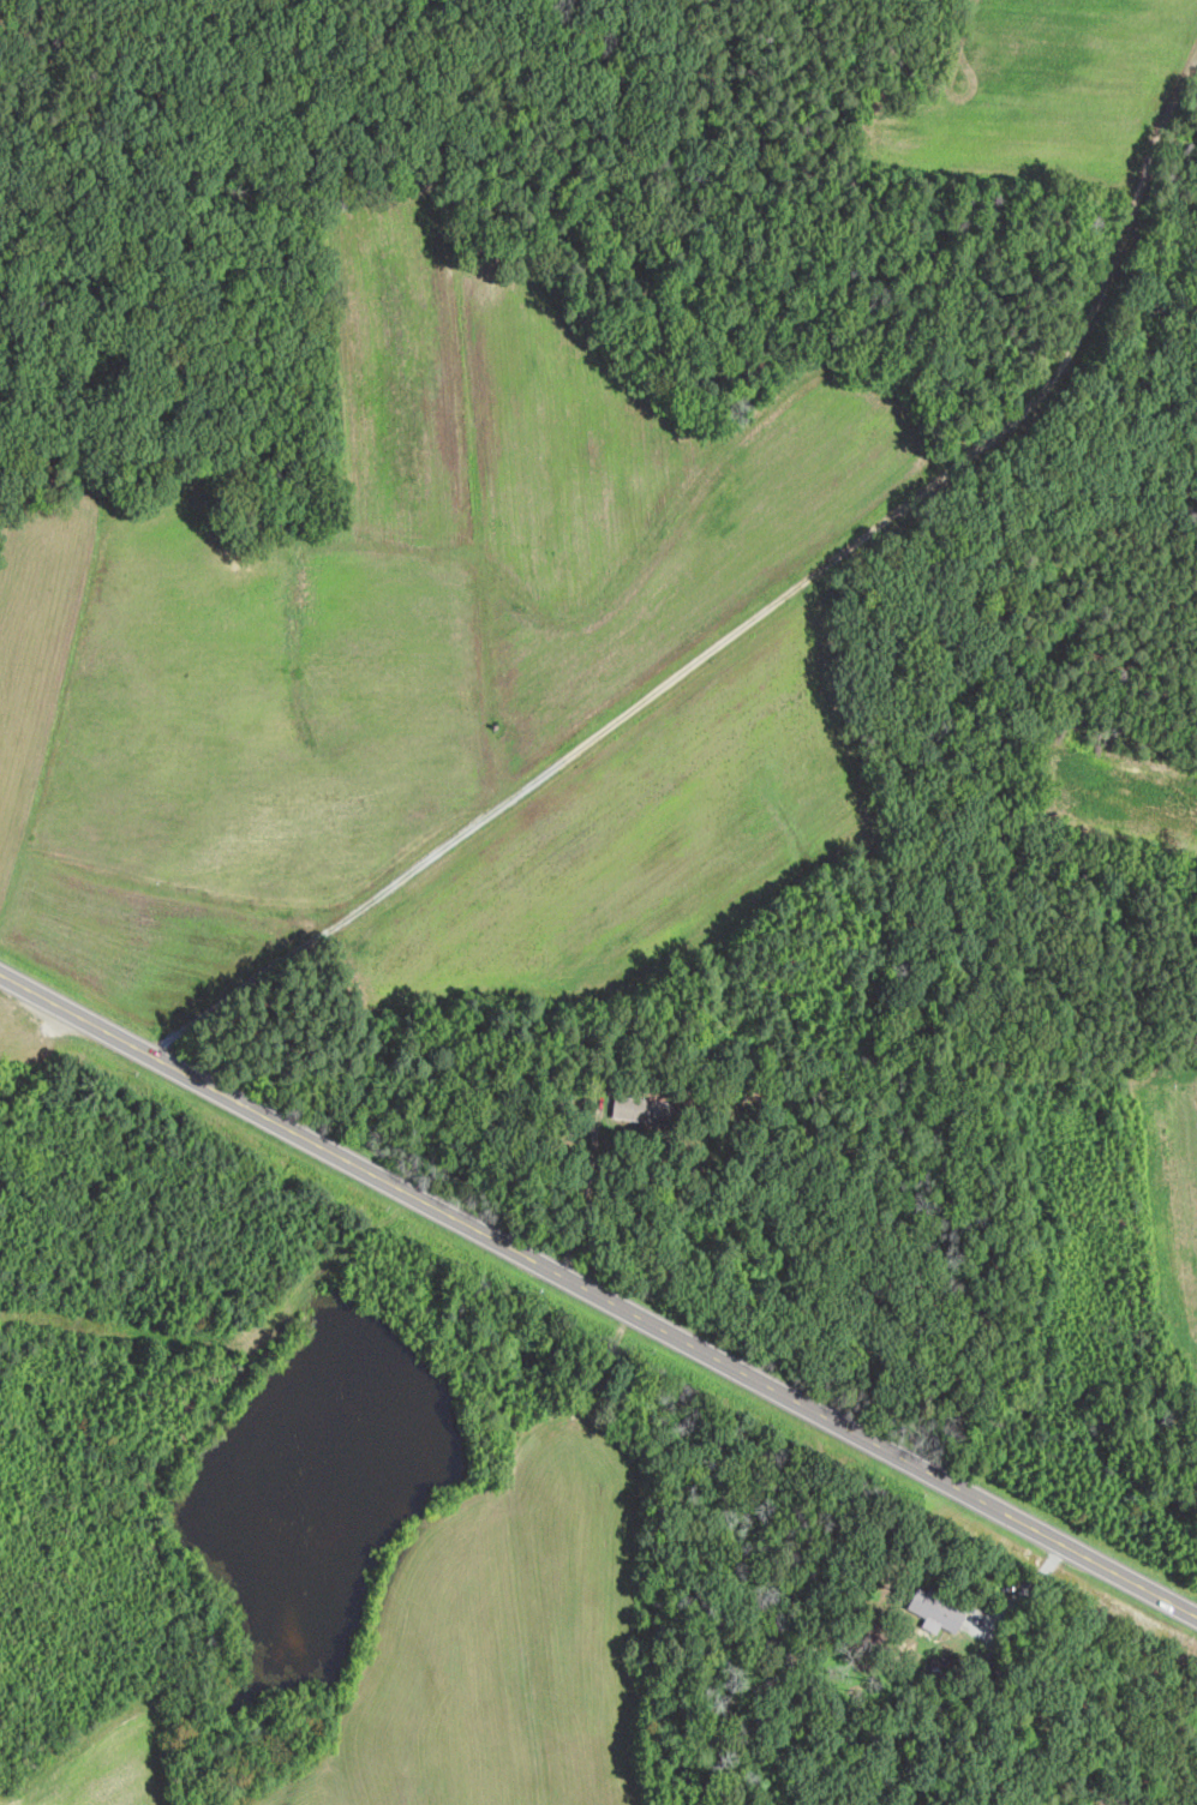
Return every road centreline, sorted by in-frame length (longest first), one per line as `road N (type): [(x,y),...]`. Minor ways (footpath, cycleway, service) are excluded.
road 1 (trunk): [(1196,1619),(0,977)]

